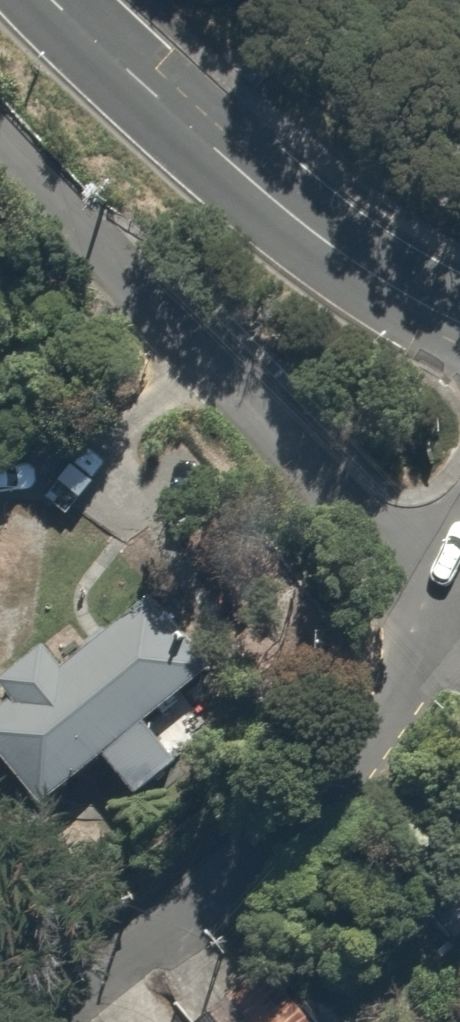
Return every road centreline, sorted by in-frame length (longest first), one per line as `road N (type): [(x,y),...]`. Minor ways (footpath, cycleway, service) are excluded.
road 1 (residential): [(0,141),(436,612)]
road 2 (residential): [(436,612),(352,744),(271,839),(63,1021)]
road 3 (residential): [(51,0),(312,232),(459,324)]

